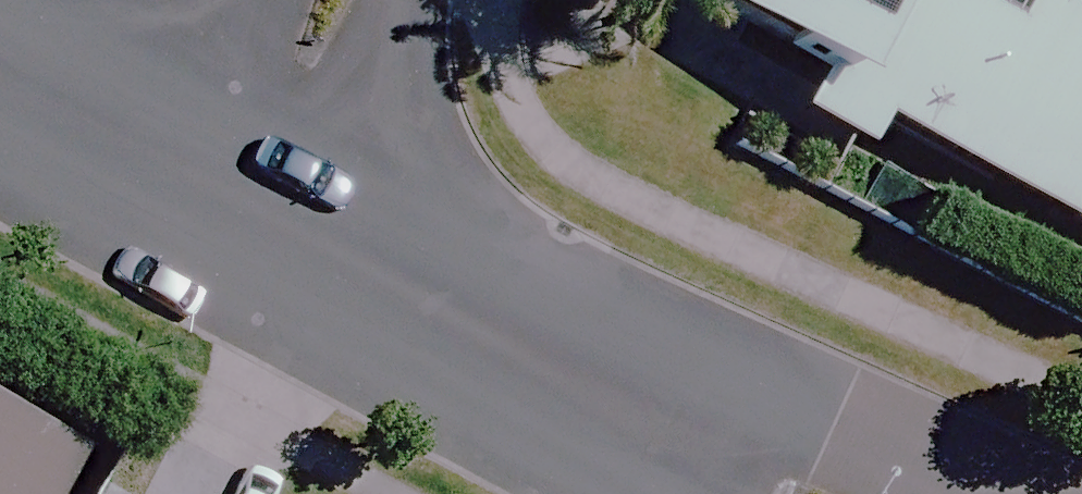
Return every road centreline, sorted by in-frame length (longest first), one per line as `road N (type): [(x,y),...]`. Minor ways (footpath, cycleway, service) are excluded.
road 1 (tertiary): [(545,369),(835,410),(1006,493)]
road 2 (tertiary): [(545,369),(229,188)]
road 3 (tertiary): [(229,188),(0,78)]
road 4 (residential): [(328,0),(229,188)]
road 5 (tertiary): [(680,493),(545,369)]

